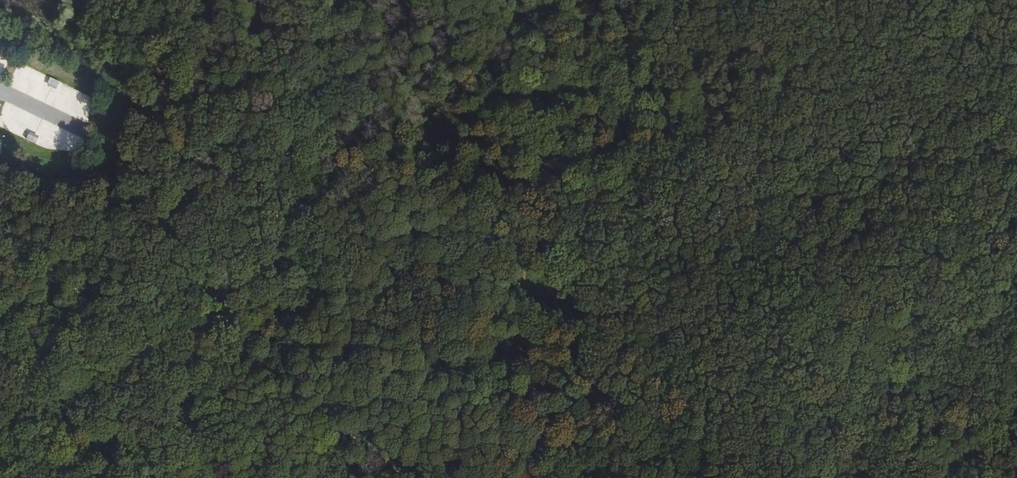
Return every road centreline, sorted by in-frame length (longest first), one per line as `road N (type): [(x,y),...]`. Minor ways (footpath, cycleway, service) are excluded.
road 1 (track): [(0,430),(105,379),(233,281),(290,216),(303,389),(405,477)]
road 2 (track): [(544,477),(527,141),(548,92),(526,45),(522,0)]
road 3 (track): [(840,0),(910,53),(1016,161)]
road 4 (residential): [(297,0),(290,216)]

